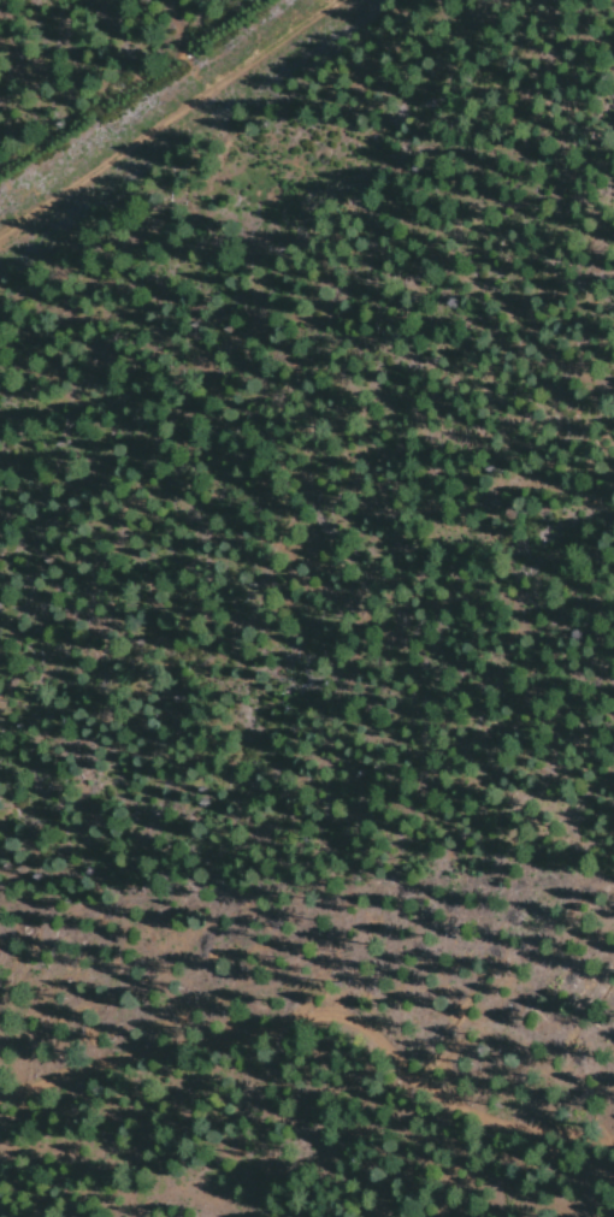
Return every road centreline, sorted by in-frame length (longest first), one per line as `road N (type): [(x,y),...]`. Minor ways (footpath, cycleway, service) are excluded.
road 1 (track): [(0,237),(342,0)]
road 2 (track): [(613,993),(518,1015),(464,1056),(435,1113),(411,1216)]

